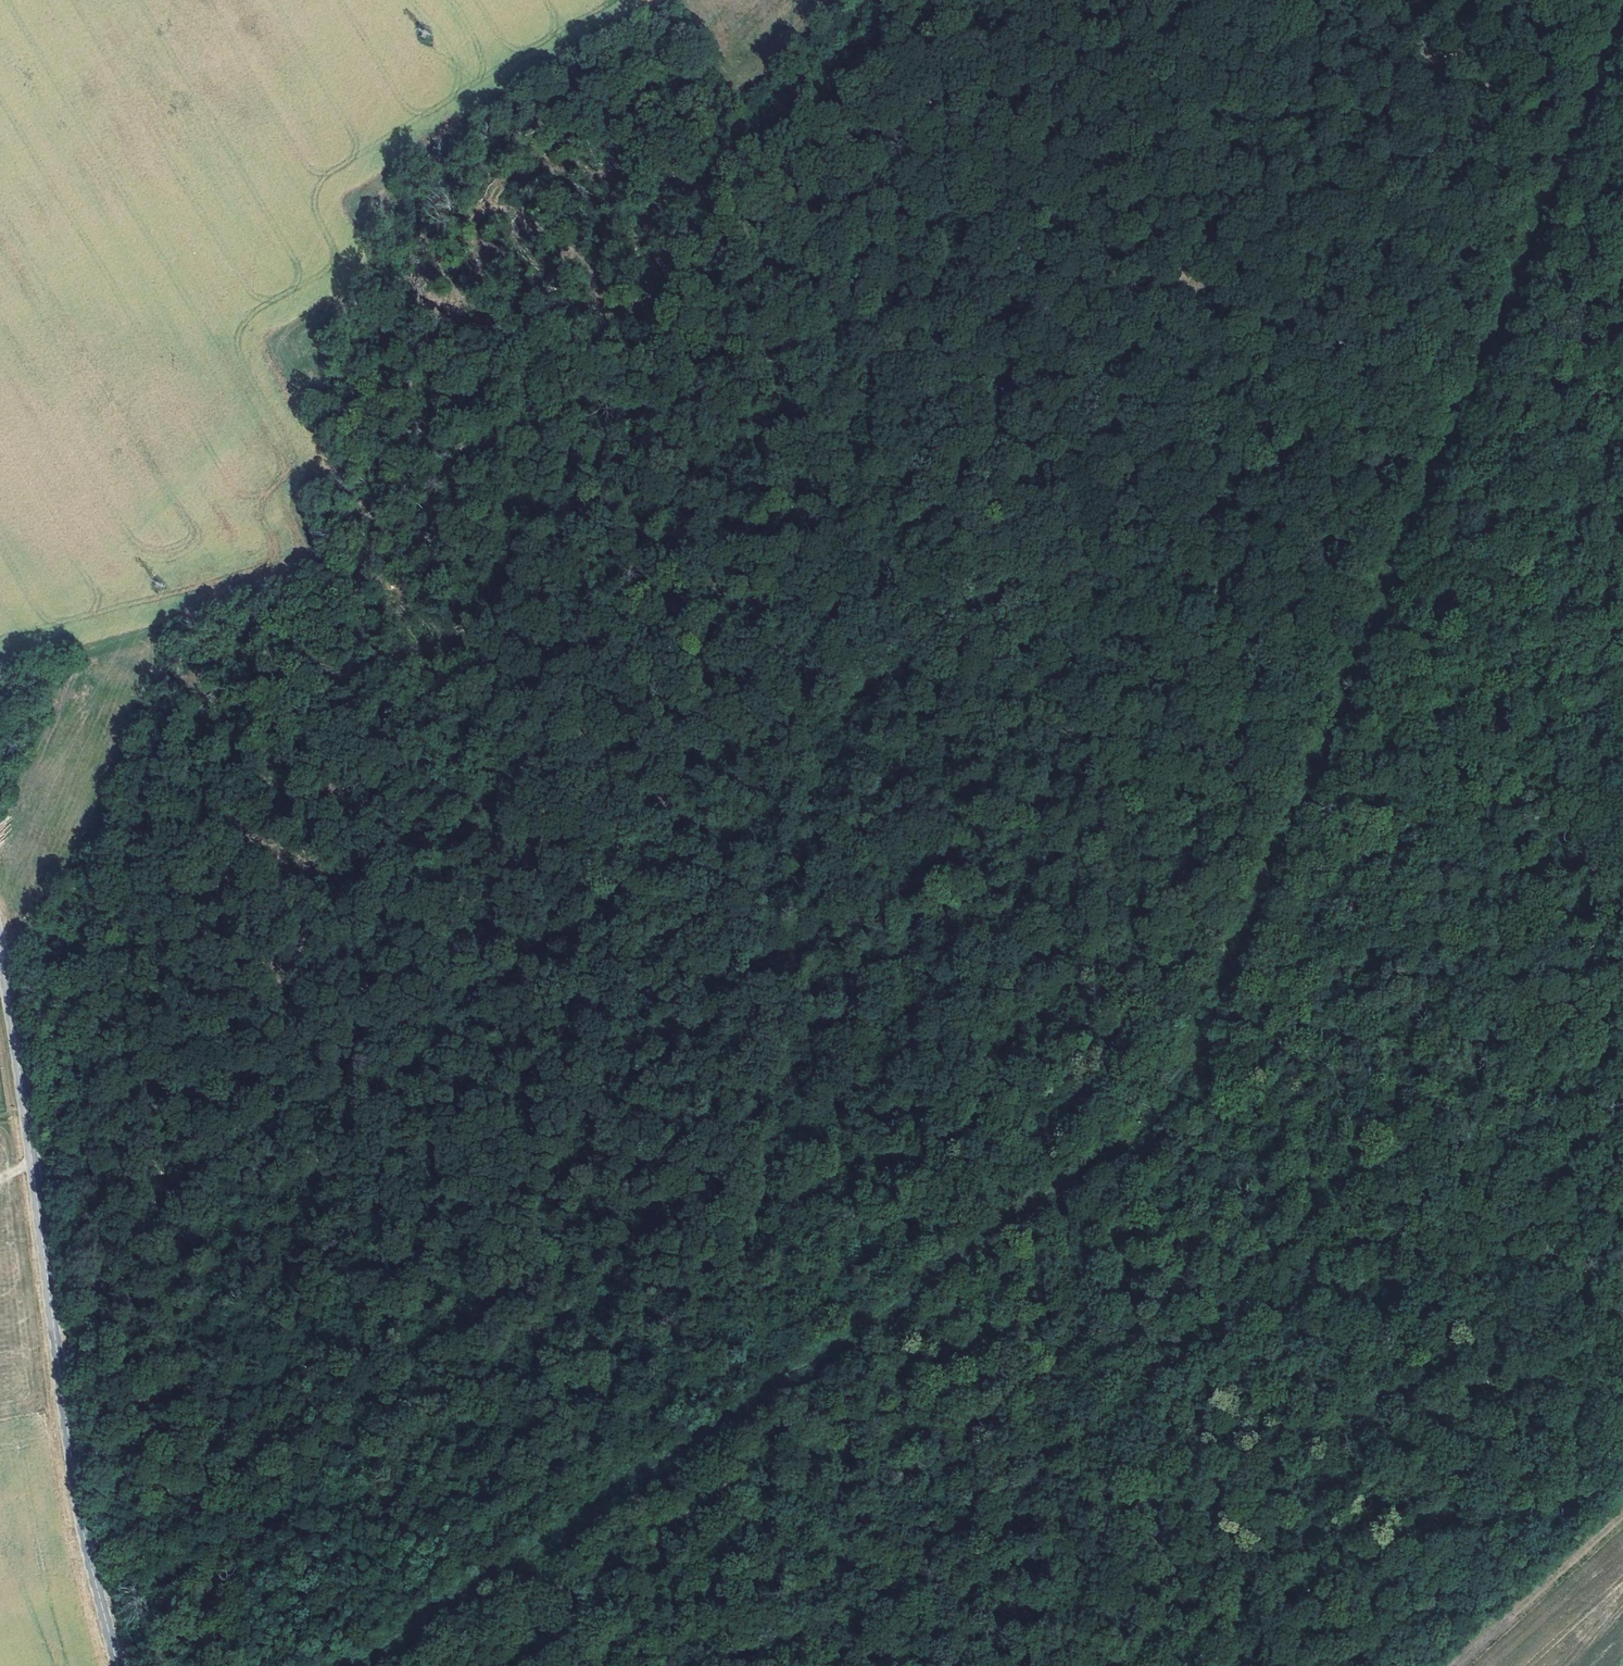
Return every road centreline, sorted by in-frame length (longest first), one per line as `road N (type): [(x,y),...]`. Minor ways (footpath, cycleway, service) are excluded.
road 1 (unclassified): [(117,1665),(73,1474),(0,949)]

